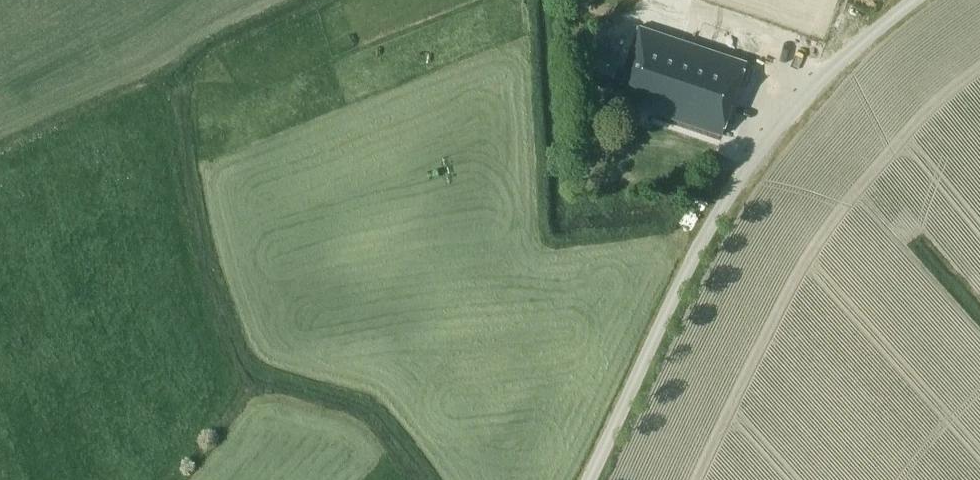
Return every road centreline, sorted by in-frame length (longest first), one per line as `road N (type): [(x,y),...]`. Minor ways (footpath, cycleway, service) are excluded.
road 1 (tertiary): [(587,479),(675,295),(753,164),(821,82),(914,0)]

